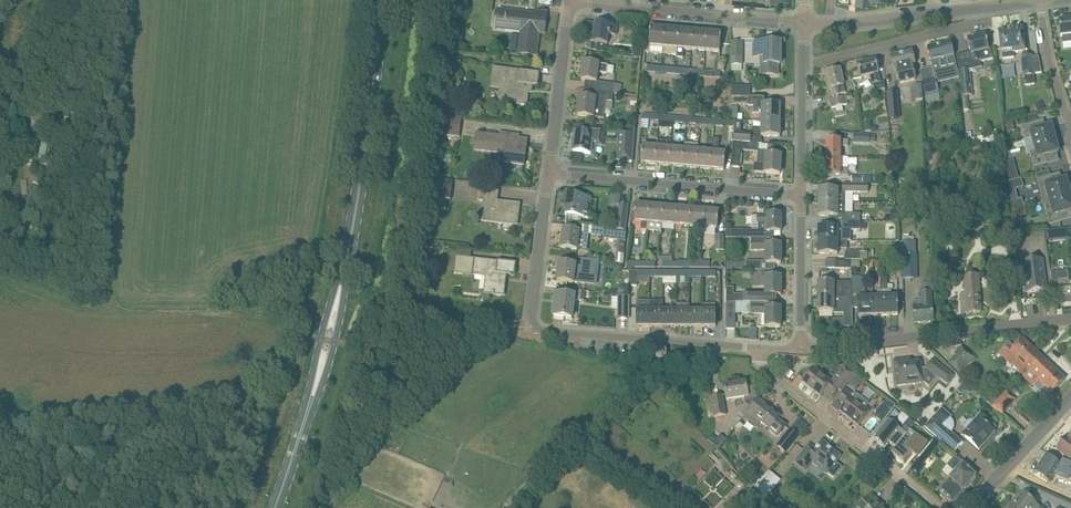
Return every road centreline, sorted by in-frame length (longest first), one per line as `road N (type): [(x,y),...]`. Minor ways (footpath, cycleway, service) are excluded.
road 1 (residential): [(762,348),(530,329),(551,174)]
road 2 (residential): [(800,349),(1070,319)]
road 3 (residential): [(805,194),(551,174)]
road 4 (primary): [(350,242),(383,0)]
road 5 (residential): [(938,507),(761,364),(762,348)]
road 6 (residential): [(805,23),(570,2)]
road 7 (primary): [(297,446),(335,341),(350,242)]
road 8 (primary): [(350,242),(297,446)]
road 9 (residential): [(805,66),(955,33),(976,8)]
road 10 (residential): [(551,174),(570,2)]
road 11 (residential): [(800,349),(805,194)]
road 12 (tertiary): [(968,507),(1070,398)]
road 13 (unclassified): [(828,24),(976,8)]
road 14 (residential): [(805,194),(805,66)]
road 15 (residential): [(1036,1),(1060,107),(1070,120)]

